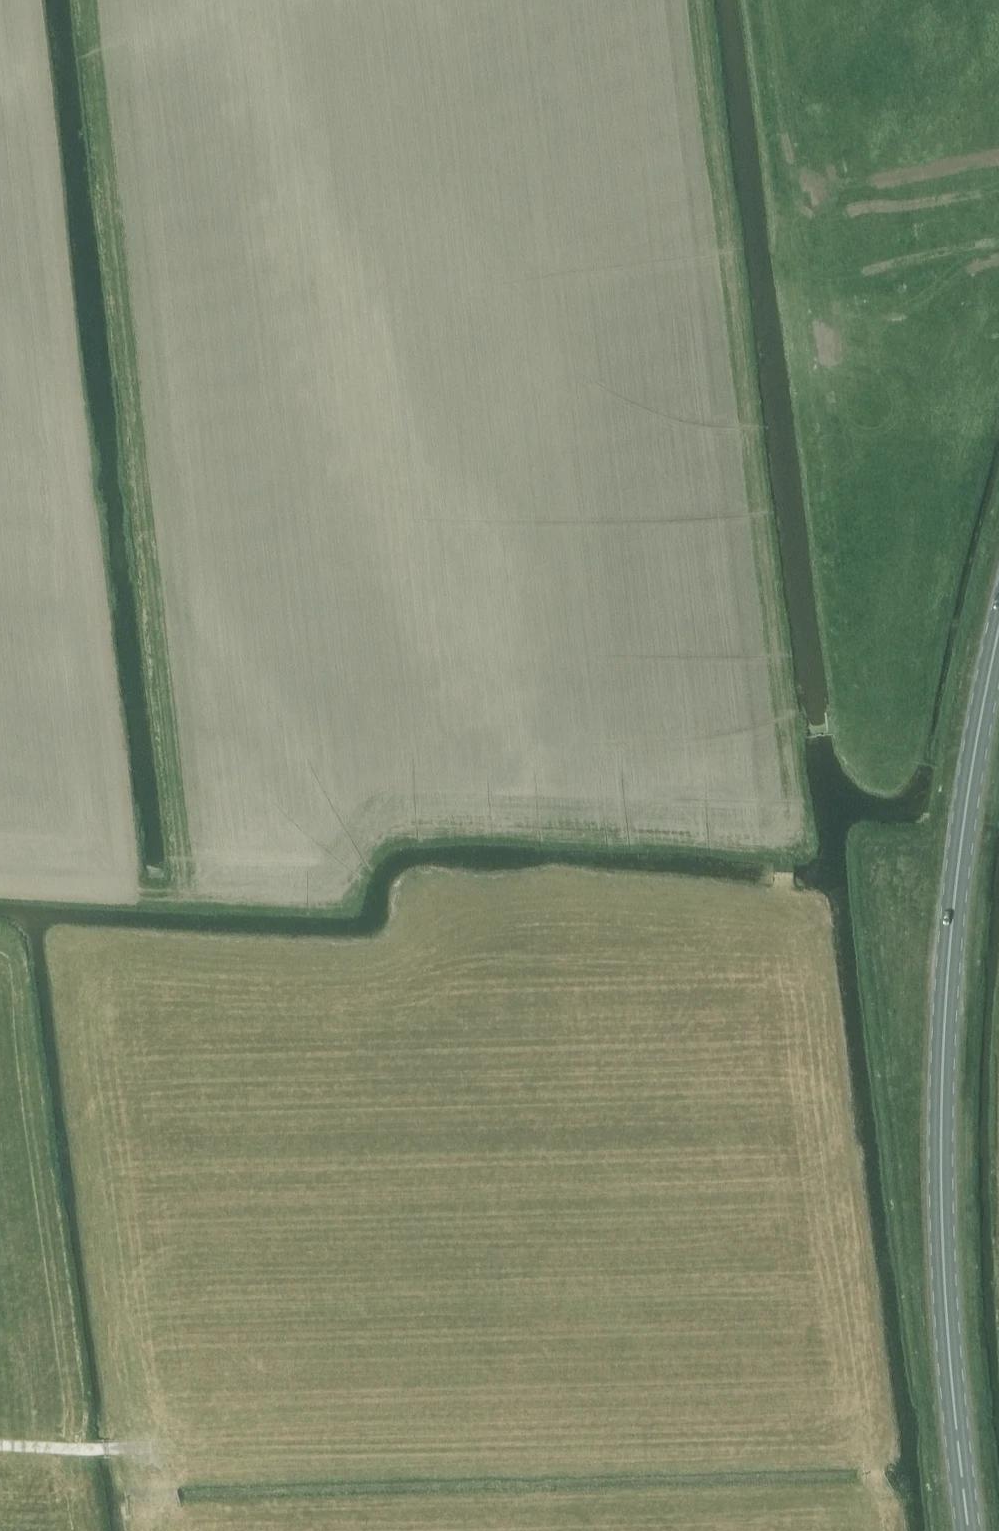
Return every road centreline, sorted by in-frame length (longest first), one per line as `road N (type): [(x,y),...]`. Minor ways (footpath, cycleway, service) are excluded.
road 1 (primary): [(998,629),(964,819),(942,1077),(944,1271),(969,1530)]

